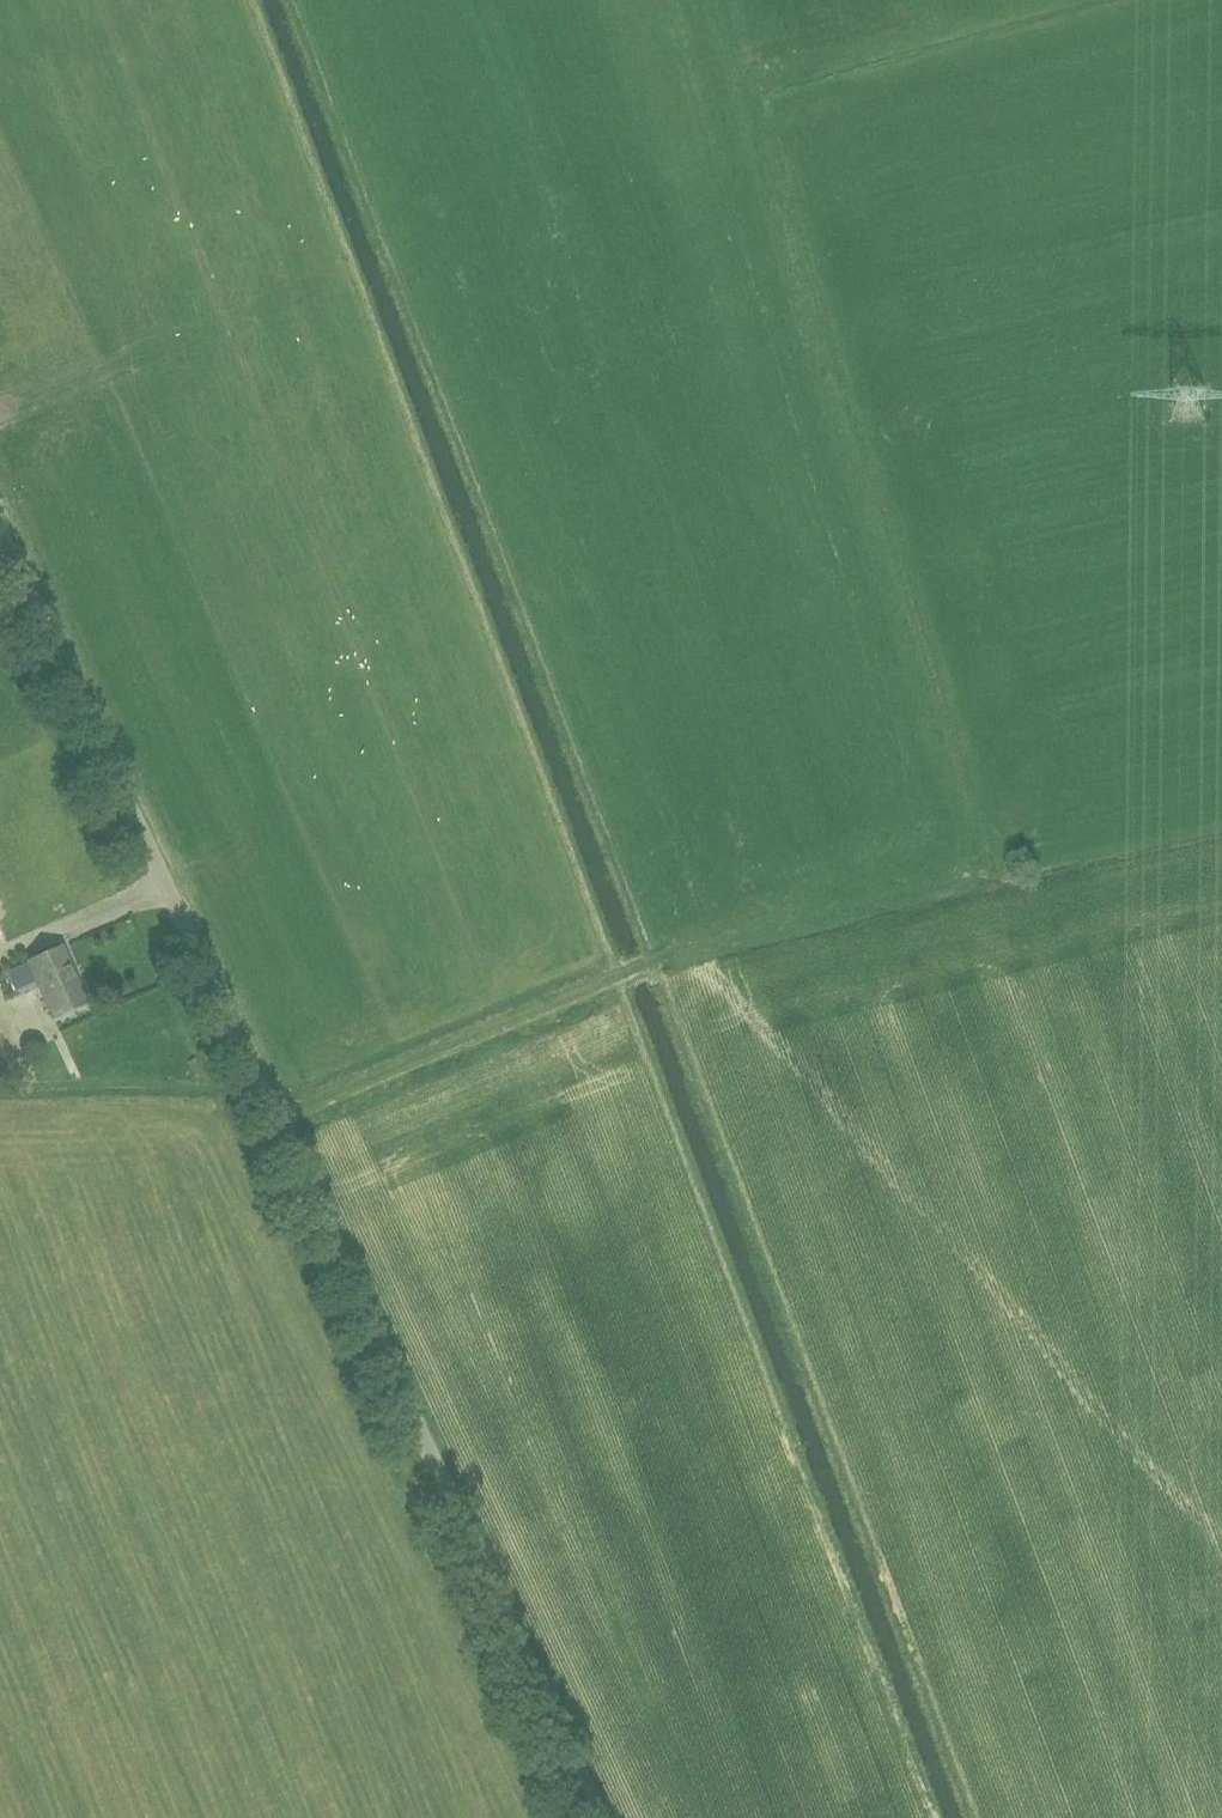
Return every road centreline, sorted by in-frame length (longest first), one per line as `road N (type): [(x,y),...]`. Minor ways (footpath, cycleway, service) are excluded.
road 1 (unclassified): [(601,1817),(0,527)]
road 2 (track): [(639,967),(276,1121)]

